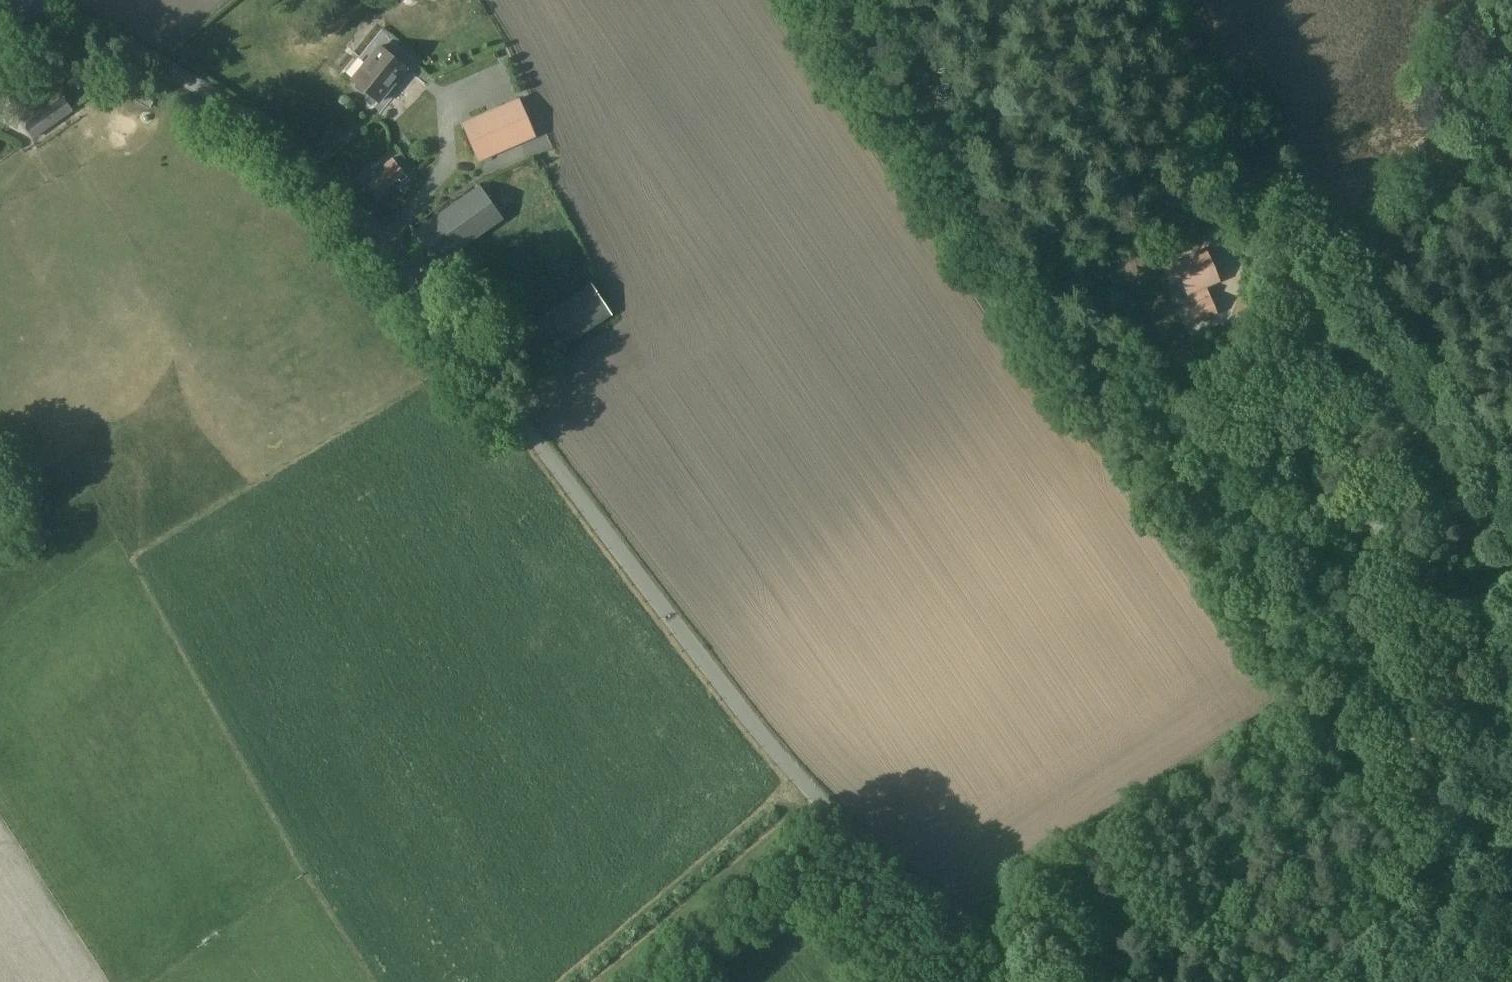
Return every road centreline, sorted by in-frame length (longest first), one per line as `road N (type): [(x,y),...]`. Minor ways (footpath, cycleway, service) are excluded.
road 1 (unclassified): [(65,16),(195,82),(345,199),(785,761),(888,862),(1040,981)]
road 2 (track): [(1170,250),(1263,226),(1308,237),(1451,406),(1511,536)]
road 3 (track): [(1511,731),(1489,759),(1472,810),(1479,938),(1429,981)]

